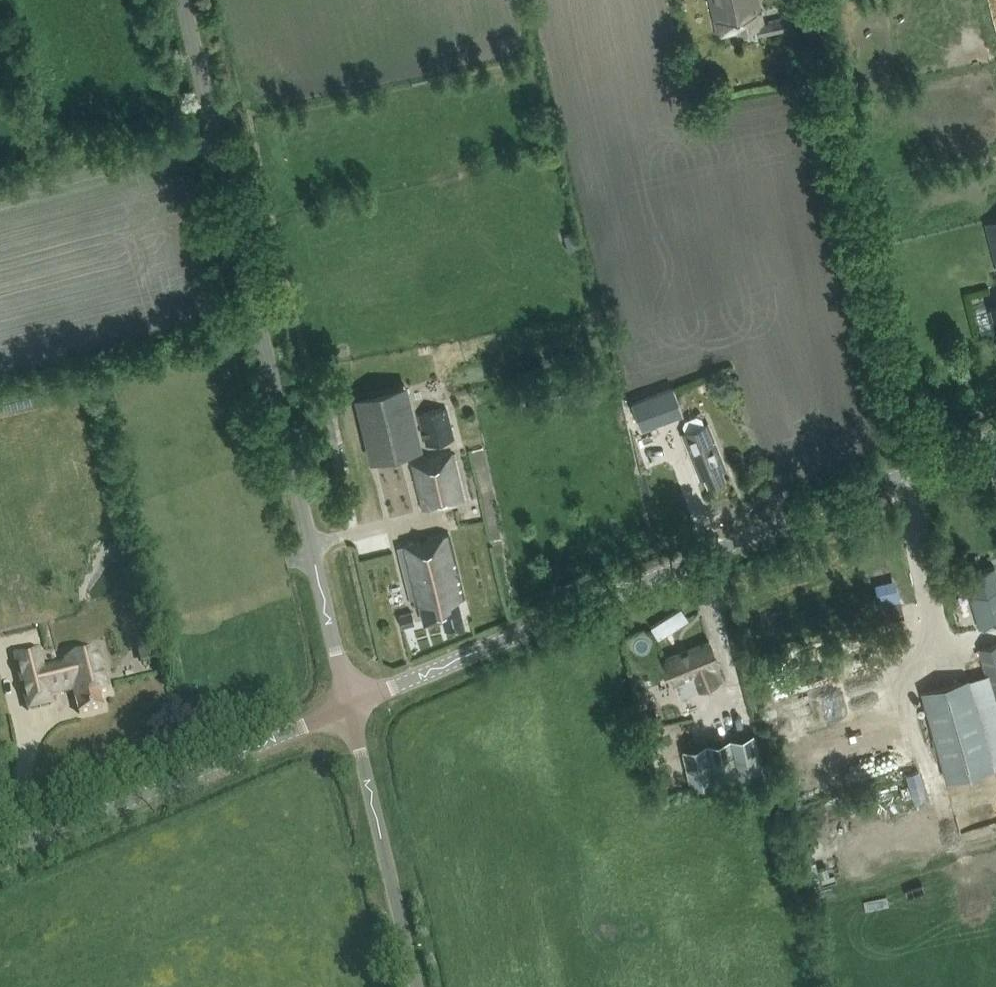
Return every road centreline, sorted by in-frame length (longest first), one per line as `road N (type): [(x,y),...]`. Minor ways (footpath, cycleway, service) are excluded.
road 1 (unclassified): [(351,706),(184,0)]
road 2 (tertiary): [(351,706),(995,436)]
road 3 (track): [(914,470),(806,0)]
road 4 (tertiary): [(0,857),(351,706)]
road 5 (unclassified): [(413,986),(351,706)]

